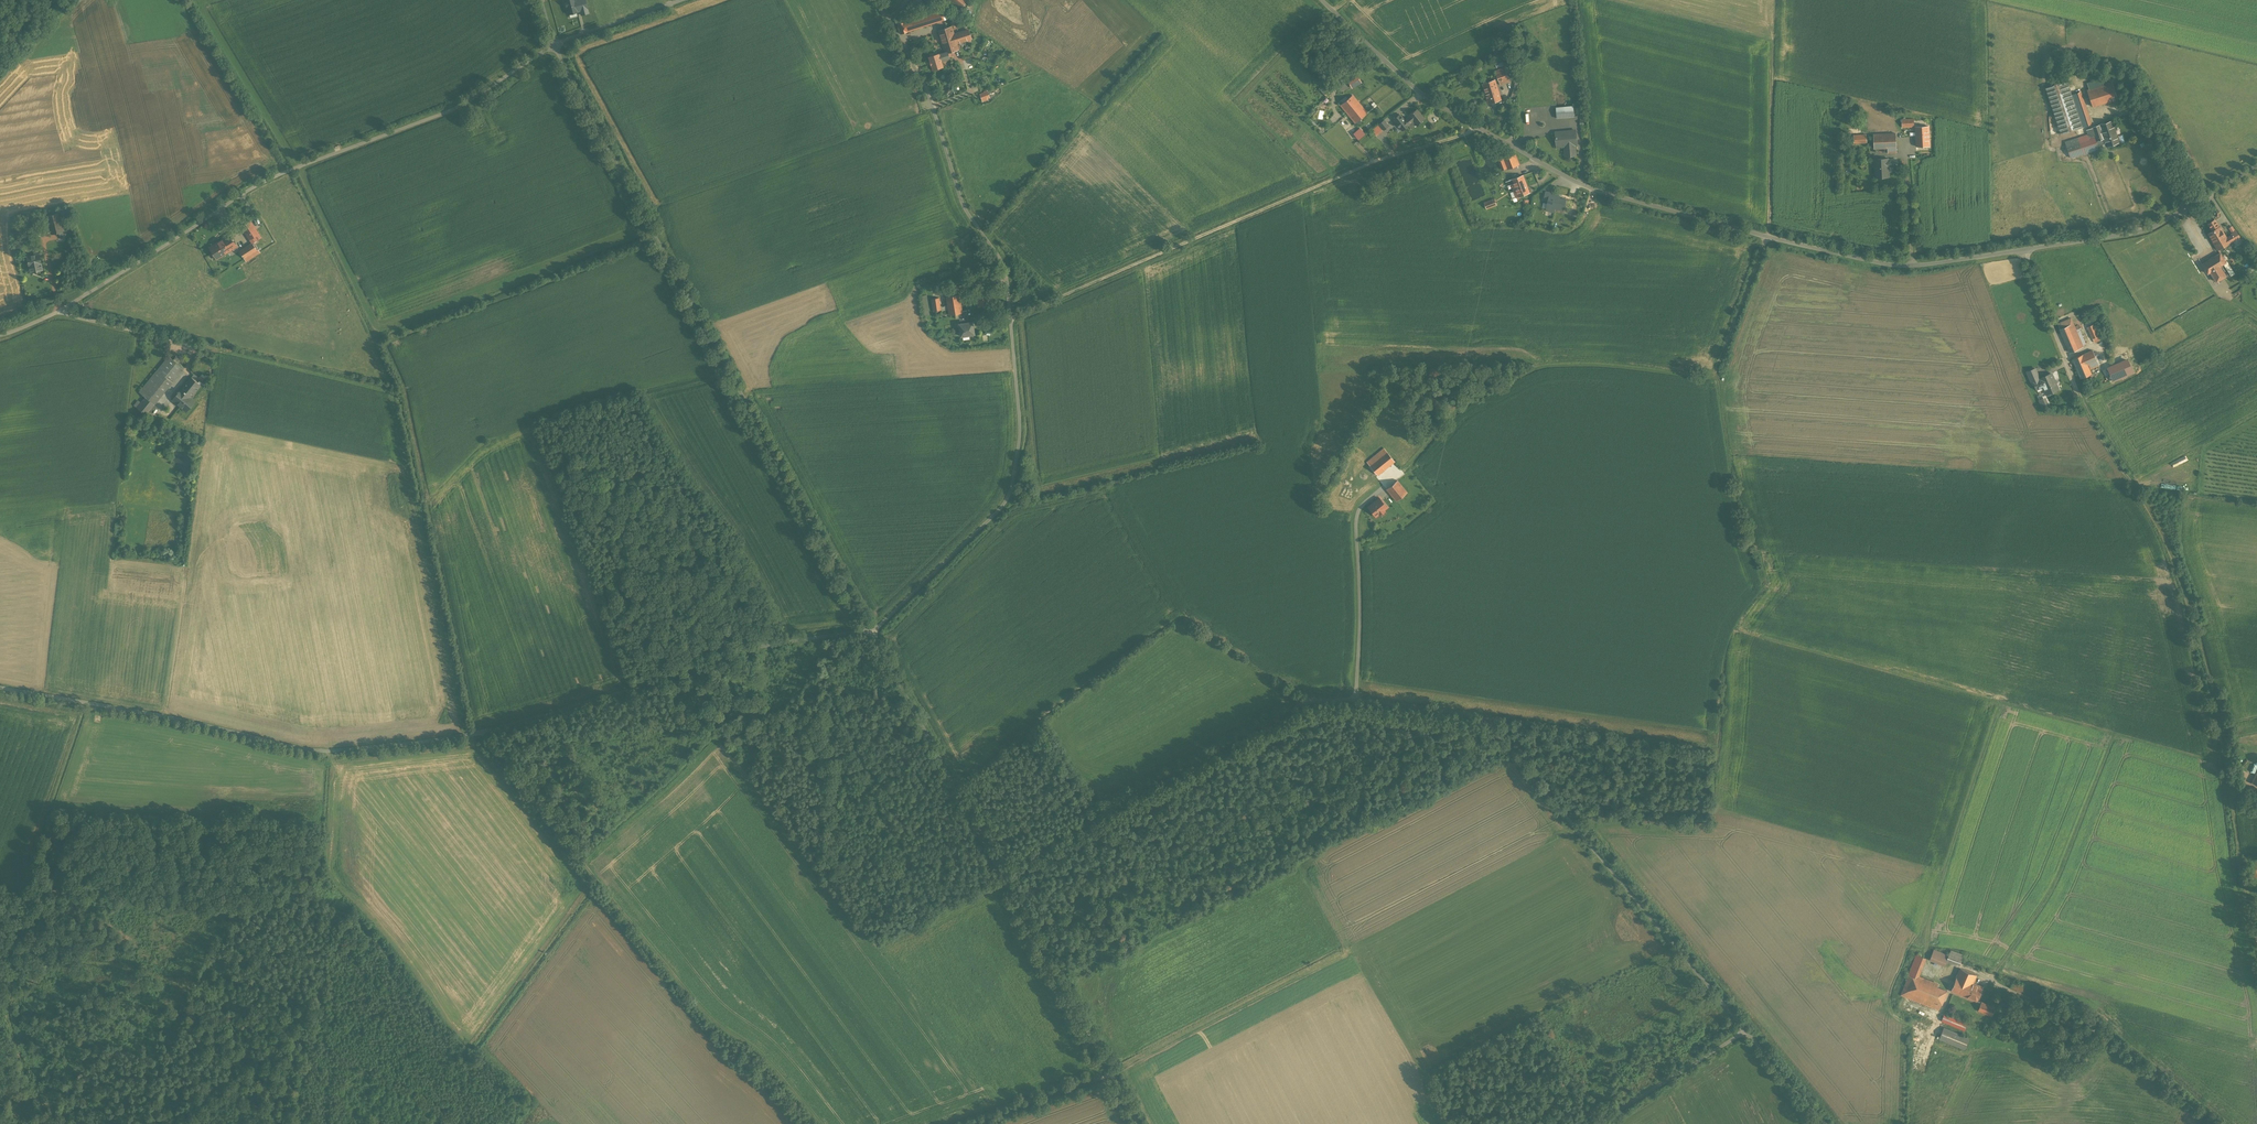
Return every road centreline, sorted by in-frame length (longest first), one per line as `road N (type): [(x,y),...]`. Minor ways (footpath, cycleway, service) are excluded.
road 1 (unclassified): [(1323,0),(1422,91),(1595,188),(1893,263),(2138,230),(2256,164)]
road 2 (unclassified): [(1001,867),(1302,704),(1356,700),(1482,717),(1748,1033)]
road 3 (unclassified): [(0,687),(329,750),(481,731),(732,651),(868,630)]
road 4 (unclassified): [(868,630),(1004,502),(1020,436),(1006,269),(966,212),(933,107),(875,0)]
road 5 (unclassified): [(553,44),(868,630)]
road 6 (unclassified): [(553,44),(453,109),(251,189),(58,312),(0,335)]
road 7 (track): [(2253,929),(2217,712),(2174,558),(2078,394)]
road 8 (track): [(193,345),(383,389),(393,400),(463,733)]
road 9 (track): [(1765,234),(1716,371),(1540,368),(1459,409),(1373,494)]
road 10 (track): [(817,1123),(769,1062),(710,1018),(481,731)]
road 11 (track): [(1011,318),(1350,170),(1481,126)]
road 12 (unclassified): [(1001,867),(1138,1123)]
road 13 (unclassified): [(868,630),(1001,867)]
road 14 (unclassified): [(1748,1033),(1597,1123)]
road 15 (track): [(1110,1073),(973,1123)]
road 16 (unclassified): [(553,44),(677,0)]

